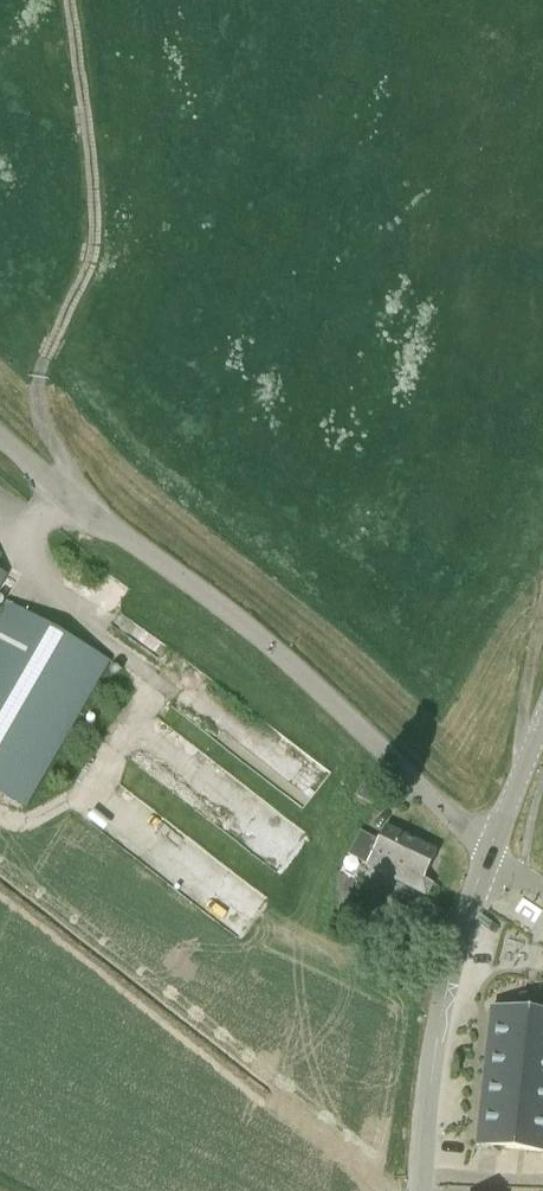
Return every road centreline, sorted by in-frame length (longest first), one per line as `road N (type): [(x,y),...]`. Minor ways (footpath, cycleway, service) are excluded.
road 1 (unclassified): [(488,851),(247,629),(0,435)]
road 2 (track): [(68,496),(42,424),(38,378),(93,250),(92,157),(70,0)]
road 3 (unclassified): [(420,1190),(444,988),(488,851)]
road 4 (track): [(542,576),(521,713),(530,747)]
road 5 (unclassified): [(488,851),(542,716)]

